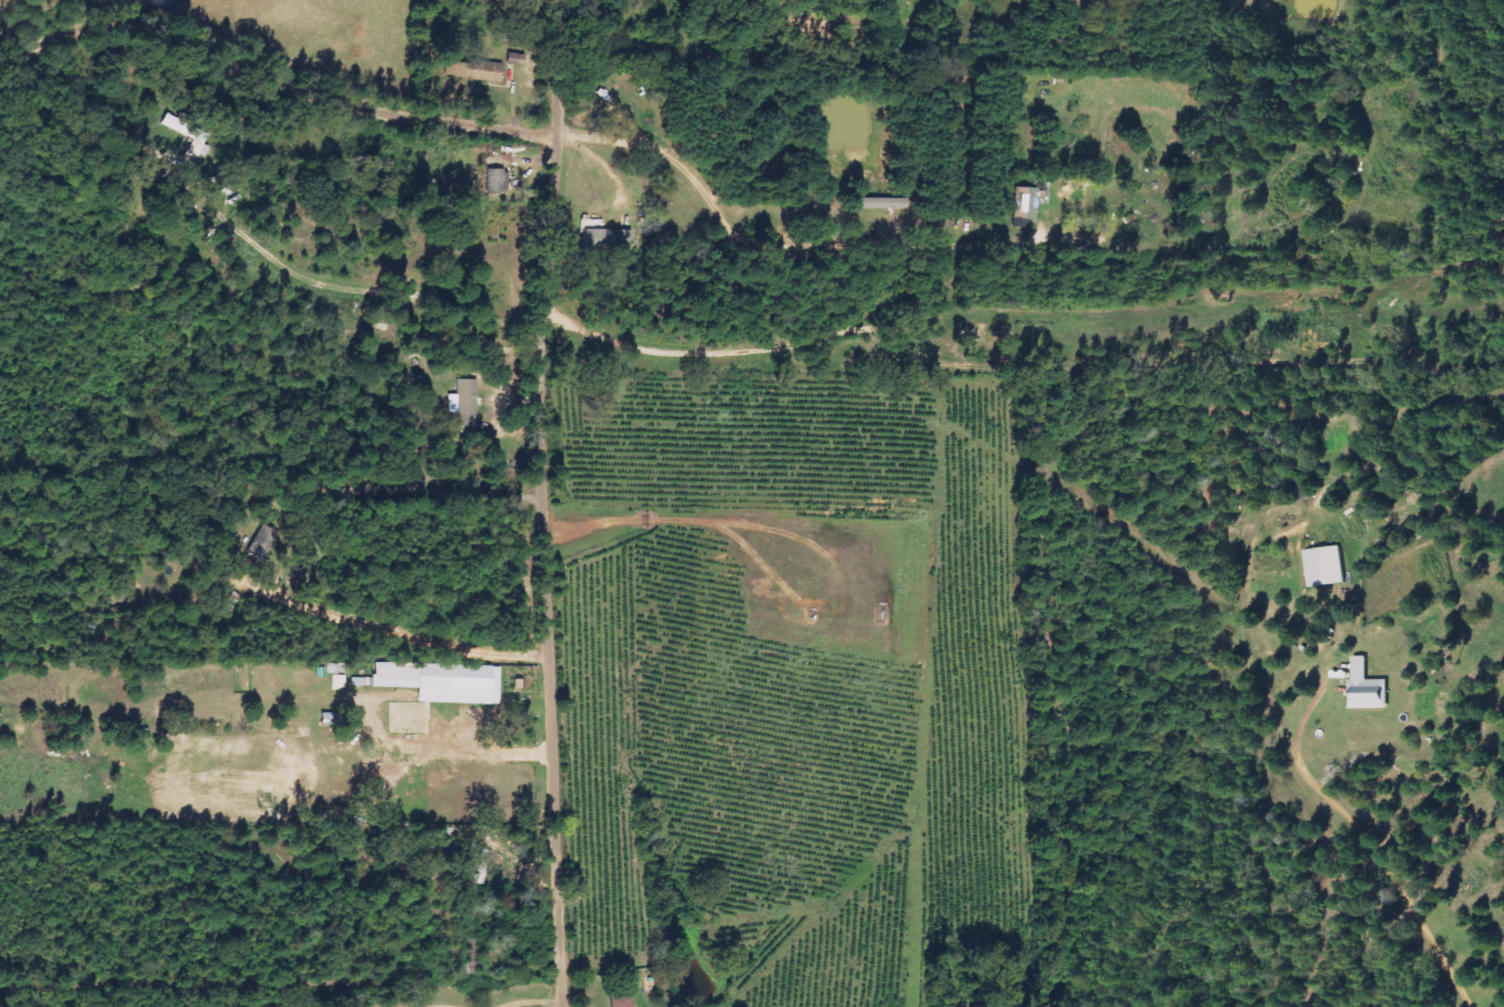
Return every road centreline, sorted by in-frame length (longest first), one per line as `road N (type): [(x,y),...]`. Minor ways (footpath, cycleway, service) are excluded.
road 1 (residential): [(566,1006),(549,239),(564,127),(562,0)]
road 2 (residential): [(564,127),(819,193),(1109,173),(1307,176),(1447,205),(1503,206)]
road 3 (residential): [(564,127),(332,96),(185,41),(84,41),(0,74)]

